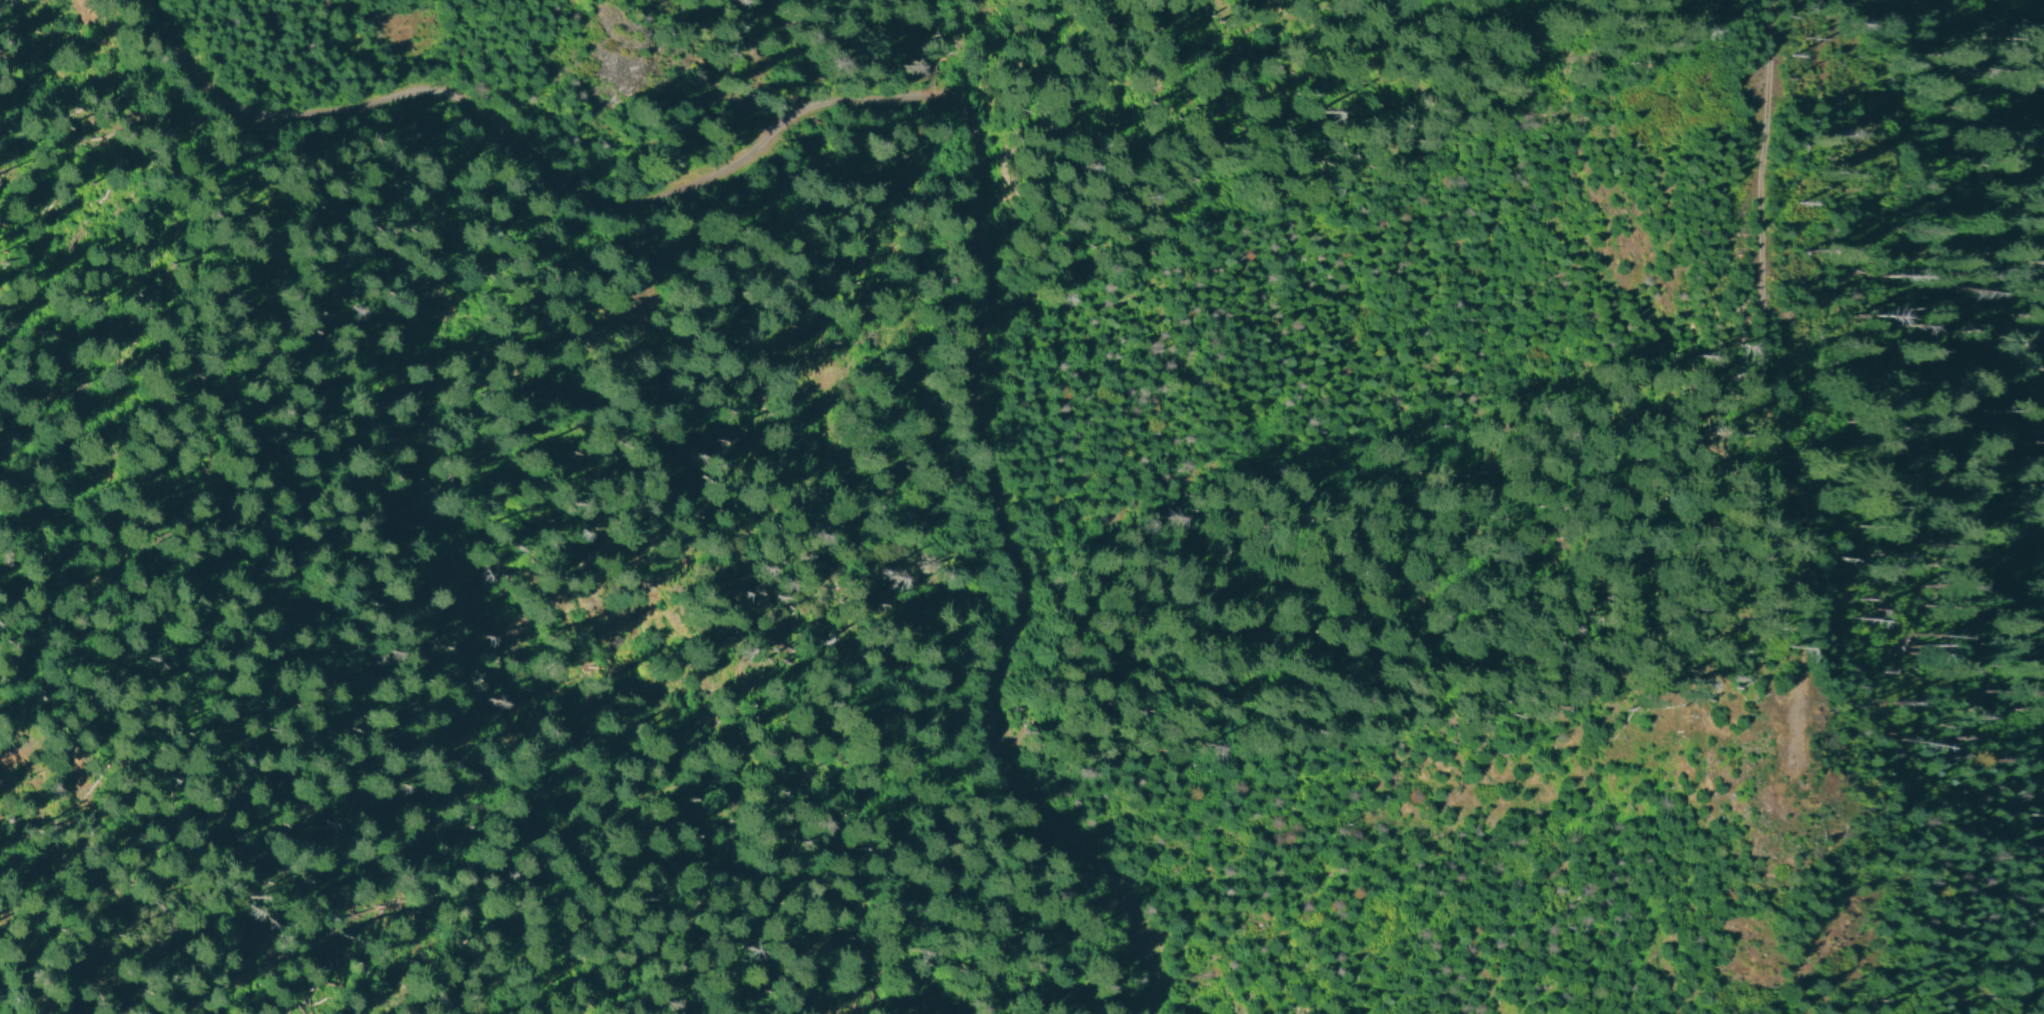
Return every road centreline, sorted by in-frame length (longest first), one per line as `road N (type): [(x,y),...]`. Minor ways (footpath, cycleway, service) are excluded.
road 1 (residential): [(1189,1013),(1183,967),(1127,890),(989,752),(973,712),(976,676),(1027,572),(987,451),(971,162),(949,105),(928,93),(806,103),(724,184),(627,207),(584,200),(543,175),(463,101),(436,93),(308,119),(241,110),(208,90),(149,0)]
road 2 (track): [(1759,0),(1748,227),(1764,455),(1788,567),(1781,751)]

